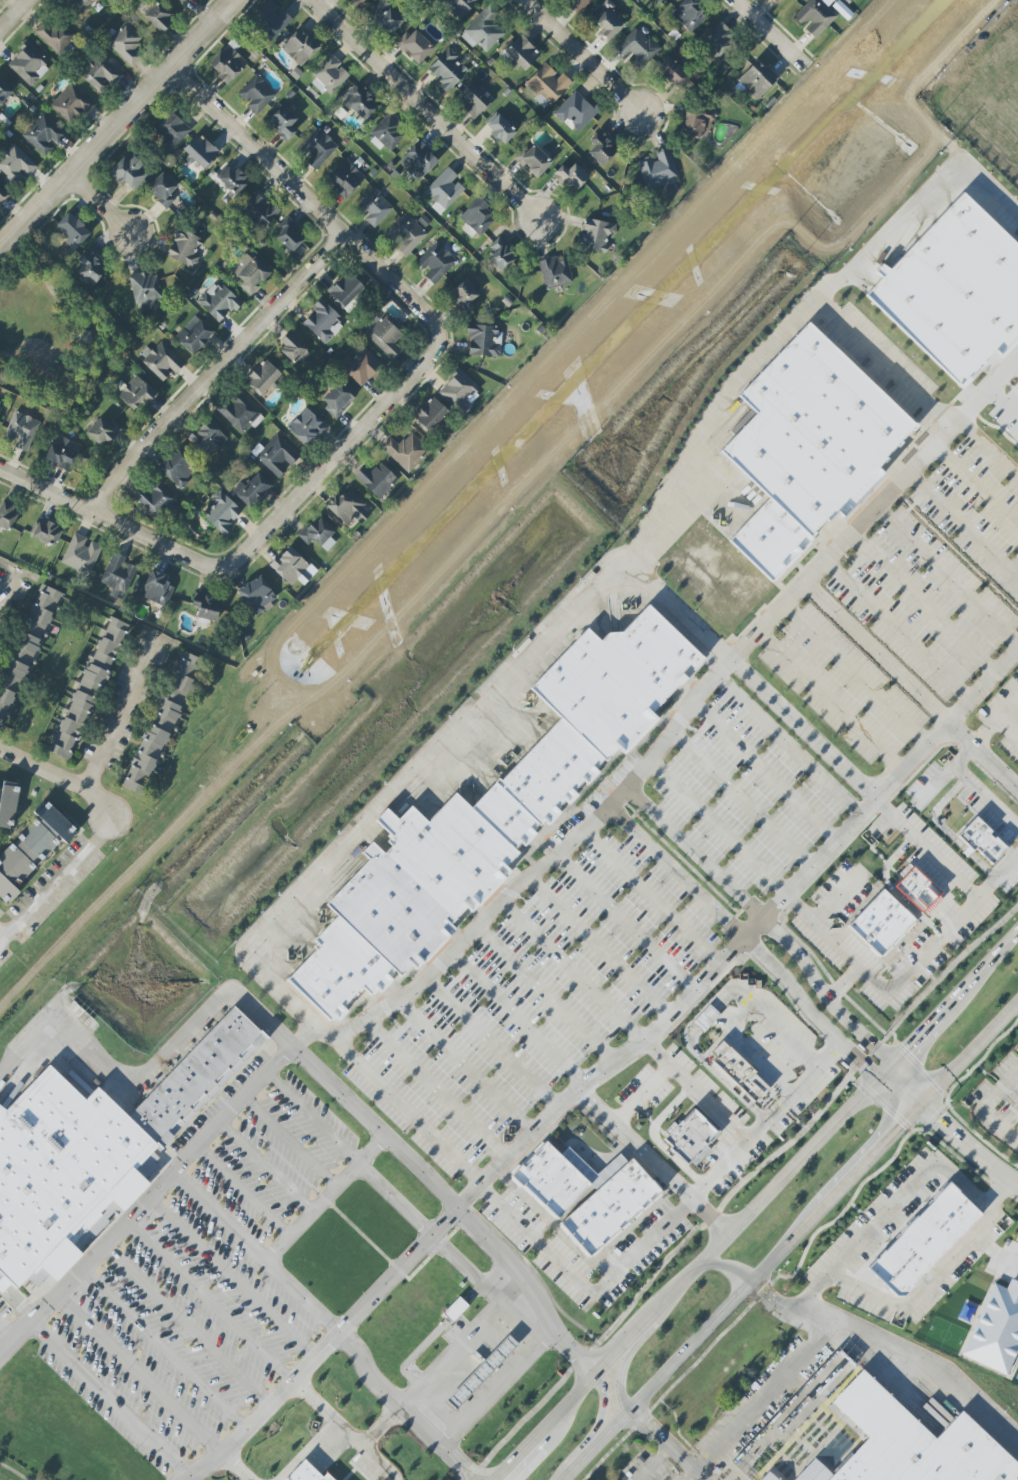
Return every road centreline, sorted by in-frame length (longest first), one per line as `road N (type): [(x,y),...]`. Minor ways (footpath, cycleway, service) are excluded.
road 1 (residential): [(311,1032),(257,947),(385,793),(650,536),(714,401),(765,340),(812,289),(848,274),(958,161),(1017,210)]
road 2 (residential): [(0,466),(222,568),(437,346),(435,323),(175,65)]
road 3 (secondary): [(1017,935),(498,1479)]
road 4 (residential): [(1017,858),(893,988),(792,895),(1017,651)]
road 5 (secondary): [(570,1479),(1017,1009)]
road 6 (residential): [(729,660),(612,806),(377,1015)]
road 7 (residential): [(0,1345),(266,1065),(311,1032),(335,1043)]
road 8 (residential): [(289,1047),(518,1278),(564,1349),(596,1378)]
road 9 (residential): [(475,1183),(320,1350),(178,1479)]
road 10 (residential): [(1017,472),(966,418),(729,660)]
road 11 (residential): [(475,1183),(591,1297),(763,1126)]
road 12 (residential): [(92,509),(120,468),(342,235)]
road 13 (residential): [(0,250),(238,0)]
road 14 (residential): [(420,1127),(475,1183),(664,1021)]
road 15 (residential): [(312,0),(548,224)]
road 16 (residential): [(389,1479),(360,1442),(394,1404),(434,1379),(518,1278)]
road 17 (residential): [(717,1251),(703,1206),(576,1092)]
road 18 (residential): [(729,660),(883,803)]
road 19 (residential): [(806,578),(953,721)]
road 20 (residential): [(336,1331),(378,1390),(474,1479)]
road 21 (residential): [(955,429),(808,294)]
road 22 (residential): [(771,915),(848,1018),(900,1059)]
road 23 (residential): [(749,937),(881,1078)]
road 24 (residential): [(664,1021),(792,895)]
road 25 (tertiary): [(1017,1183),(887,1072)]
road 26 (residential): [(85,793),(157,638)]
road 27 (residential): [(377,1015),(335,1043),(420,1127)]
road 28 (residential): [(523,0),(642,114)]
road 29 (residential): [(624,560),(729,660)]
road 30 (residential): [(883,803),(980,898)]
road 31 (residential): [(111,818),(85,793),(0,752)]

